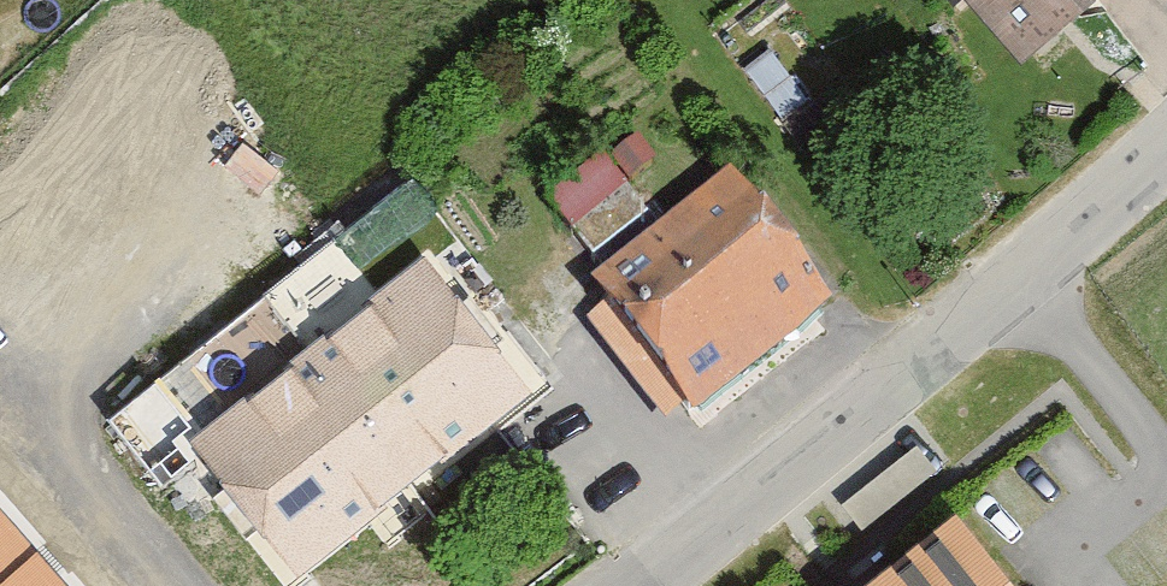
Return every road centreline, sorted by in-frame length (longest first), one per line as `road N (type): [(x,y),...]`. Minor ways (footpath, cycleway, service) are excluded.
road 1 (residential): [(648,585),(1166,165)]

